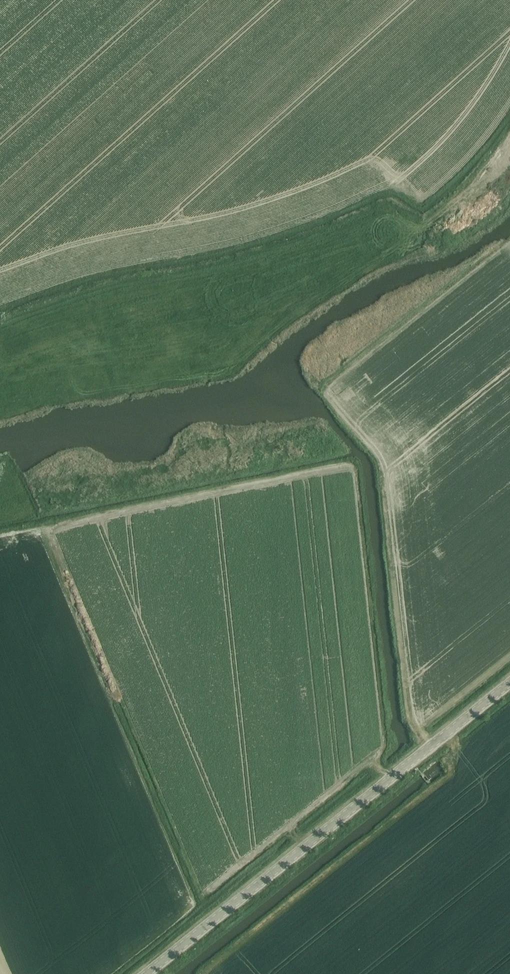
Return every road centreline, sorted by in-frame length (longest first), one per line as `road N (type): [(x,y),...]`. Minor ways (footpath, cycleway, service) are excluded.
road 1 (tertiary): [(145,973),(509,683)]
road 2 (track): [(423,225),(509,136)]

